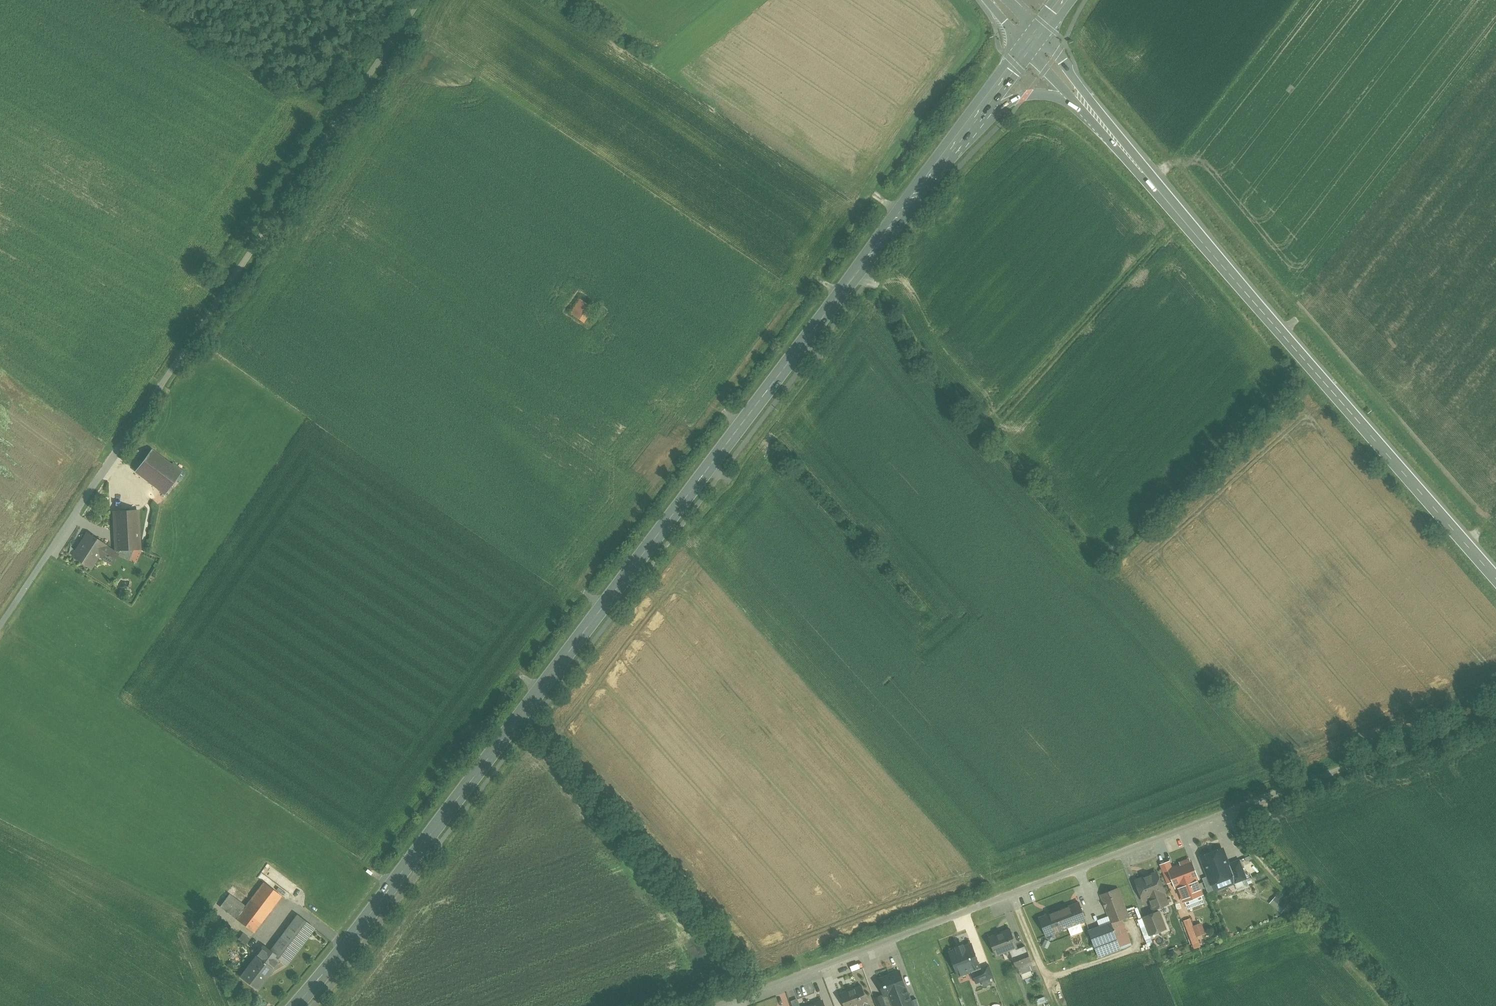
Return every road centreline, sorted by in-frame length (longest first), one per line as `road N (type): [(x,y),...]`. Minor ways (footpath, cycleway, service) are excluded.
road 1 (primary): [(297,1005),(974,118)]
road 2 (unclassified): [(1495,710),(725,1005)]
road 3 (unclassified): [(0,626),(420,0)]
road 4 (secondary): [(1495,578),(1087,106)]

